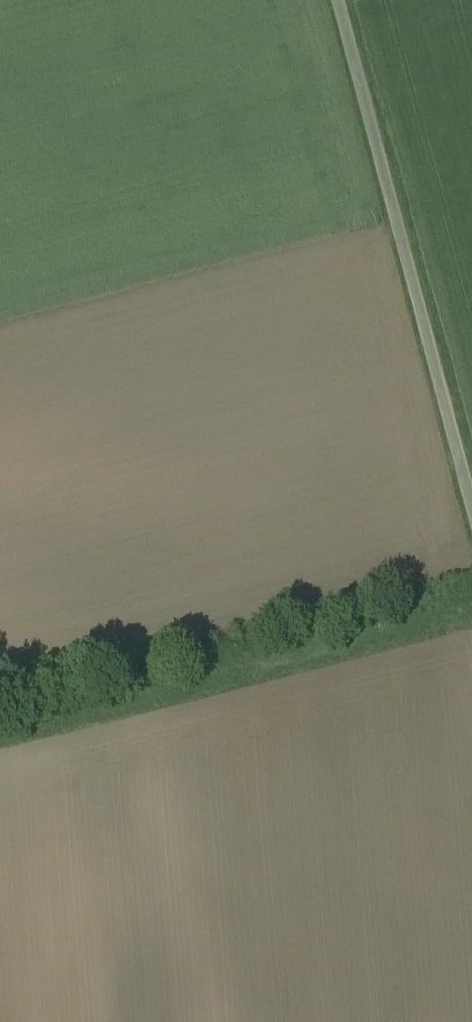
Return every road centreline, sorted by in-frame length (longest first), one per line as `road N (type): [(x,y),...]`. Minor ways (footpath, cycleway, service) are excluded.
road 1 (unclassified): [(341,0),(471,498)]

